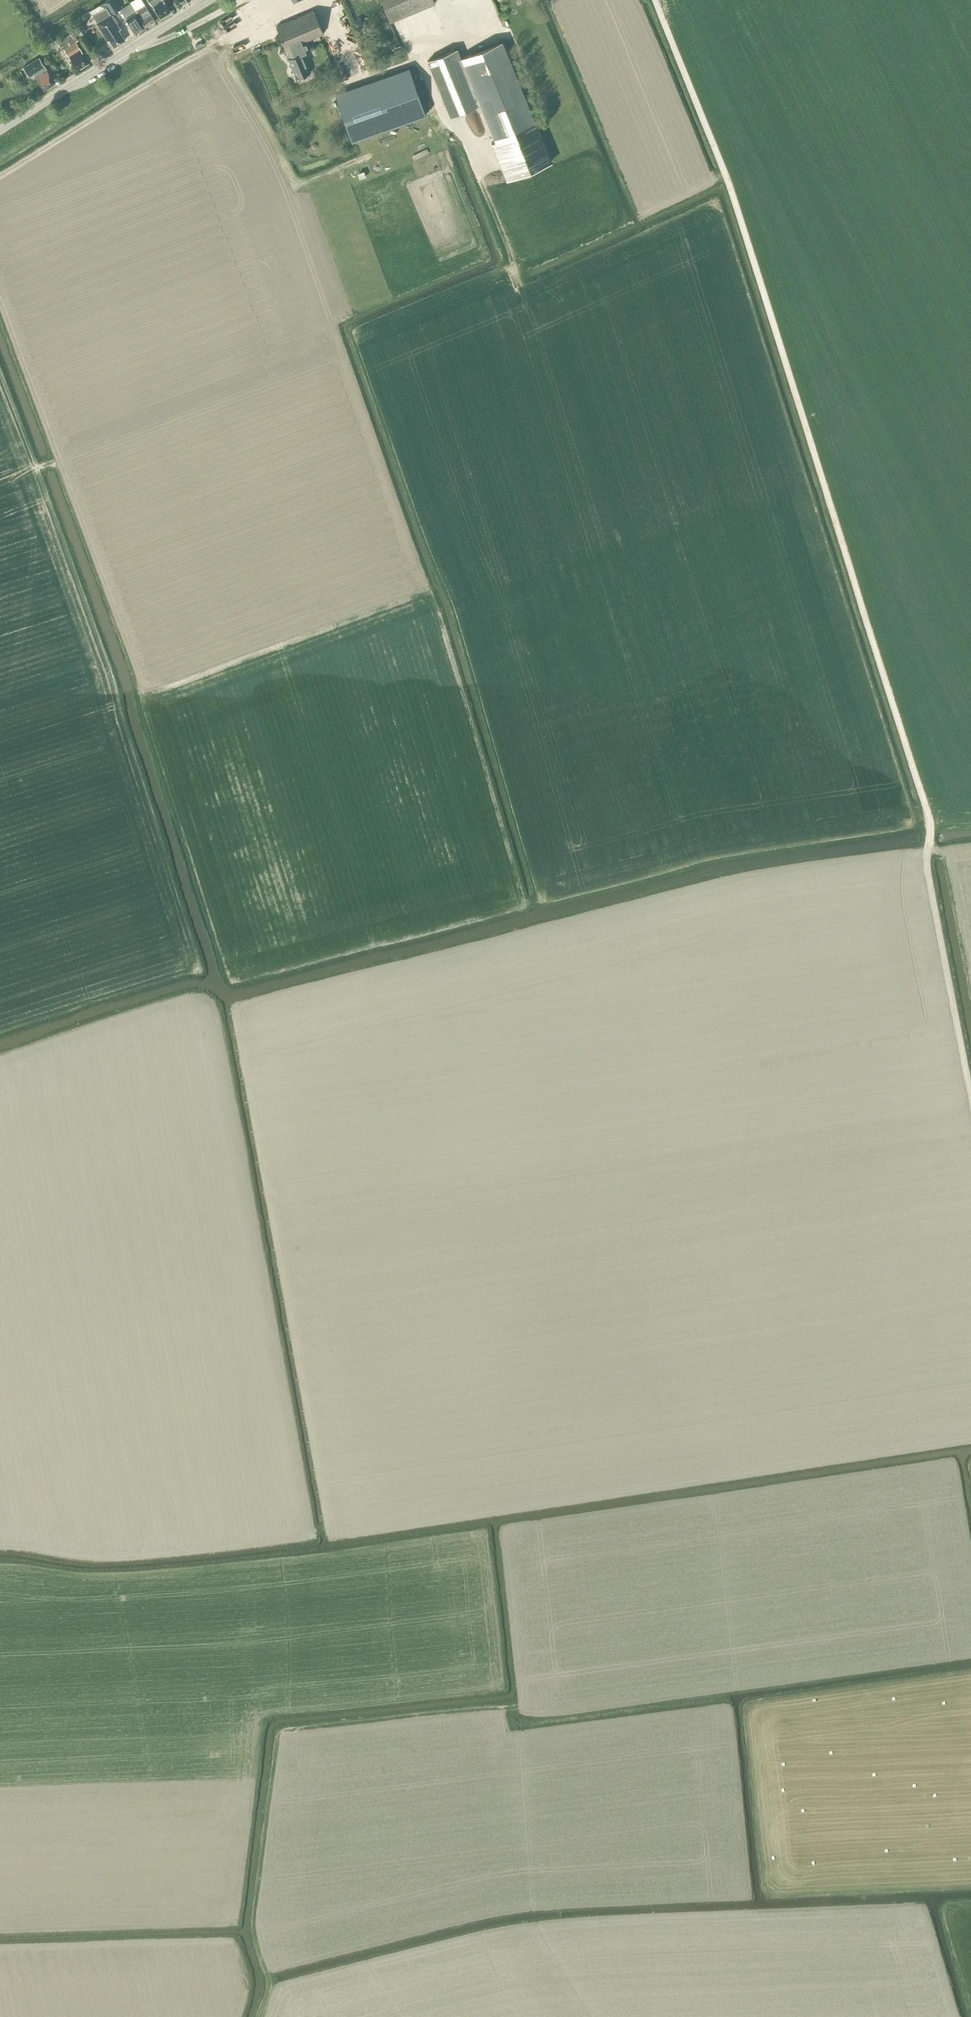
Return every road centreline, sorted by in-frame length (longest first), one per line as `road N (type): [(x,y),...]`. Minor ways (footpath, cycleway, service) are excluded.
road 1 (unclassified): [(0,130),(209,0)]

